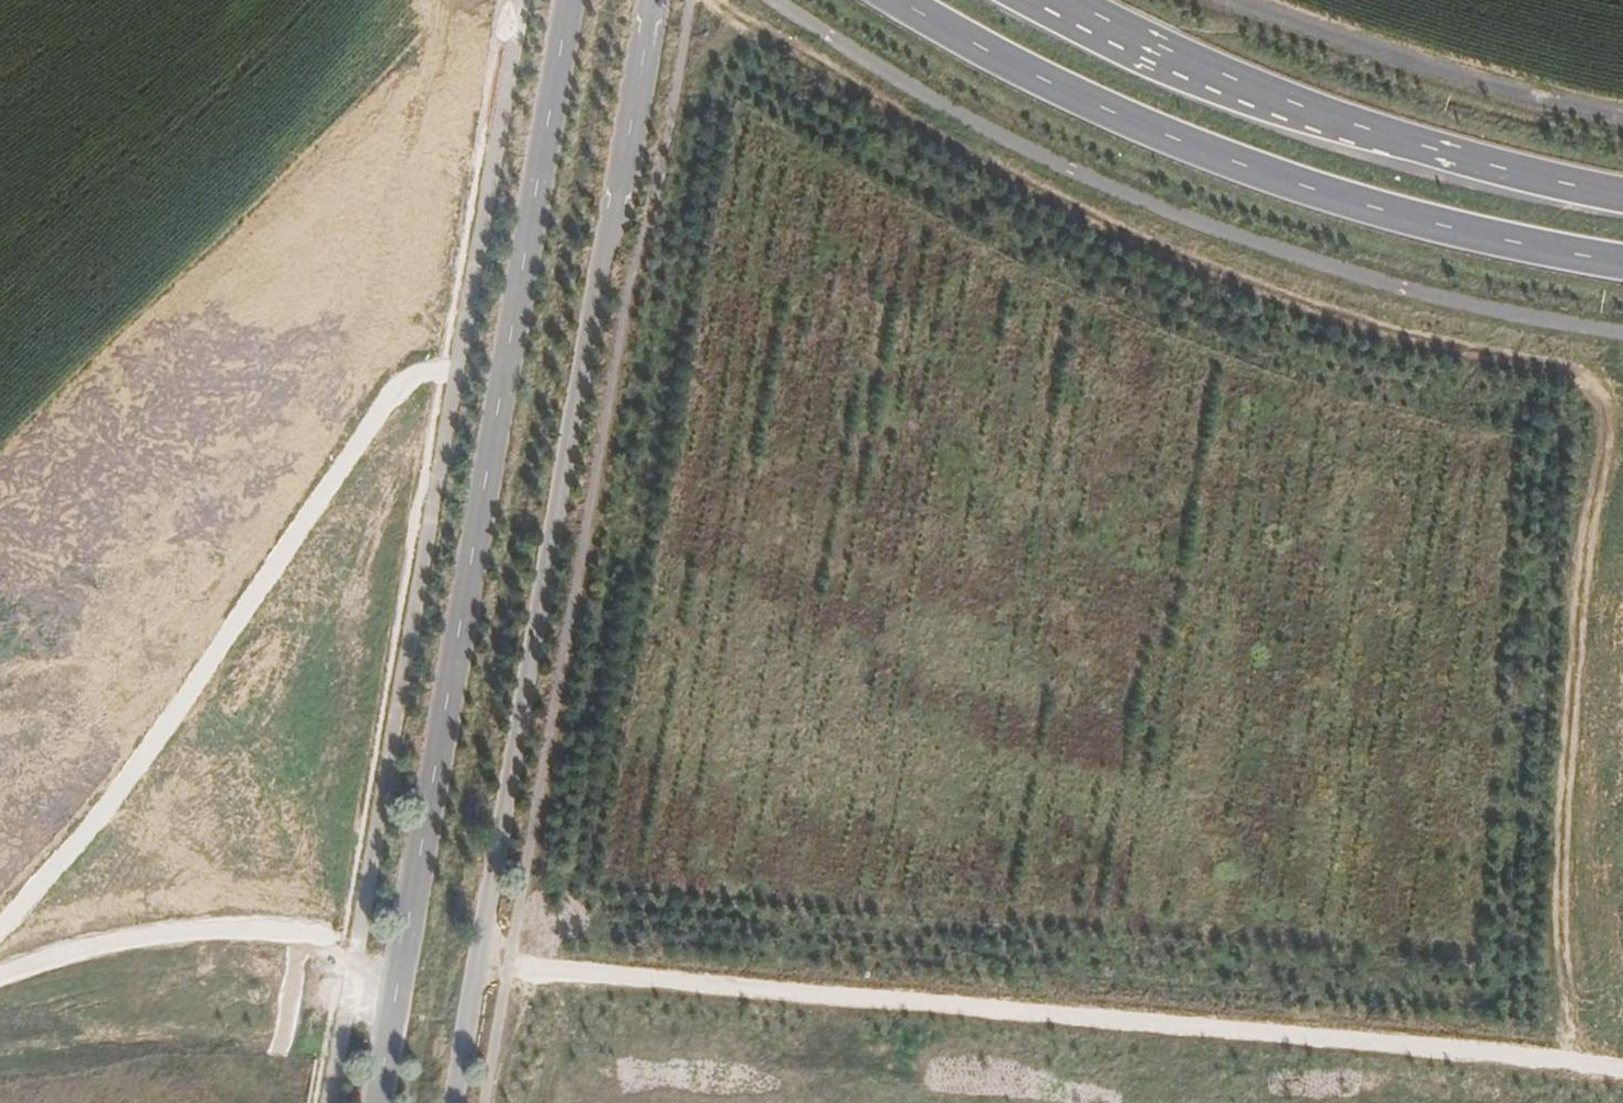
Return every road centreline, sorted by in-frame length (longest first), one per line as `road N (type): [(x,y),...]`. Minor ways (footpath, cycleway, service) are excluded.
road 1 (track): [(1554,1058),(1556,808),(1600,425),(1594,383),(1545,348),(1413,331),(1264,284),(920,114),(723,2)]
road 2 (tertiary): [(450,1102),(654,0)]
road 3 (tertiary): [(565,0),(378,1102)]
road 4 (track): [(508,968),(1554,1058)]
road 5 (primary): [(903,0),(1104,108),(1241,163),(1513,242),(1622,258)]
road 6 (track): [(0,932),(154,749),(393,394),(410,378),(456,371)]
road 7 (primary): [(1622,190),(1528,175),(1187,60),(1076,0)]
road 8 (track): [(1195,0),(1622,133)]
road 9 (track): [(0,975),(155,933),(275,932),(349,951)]

